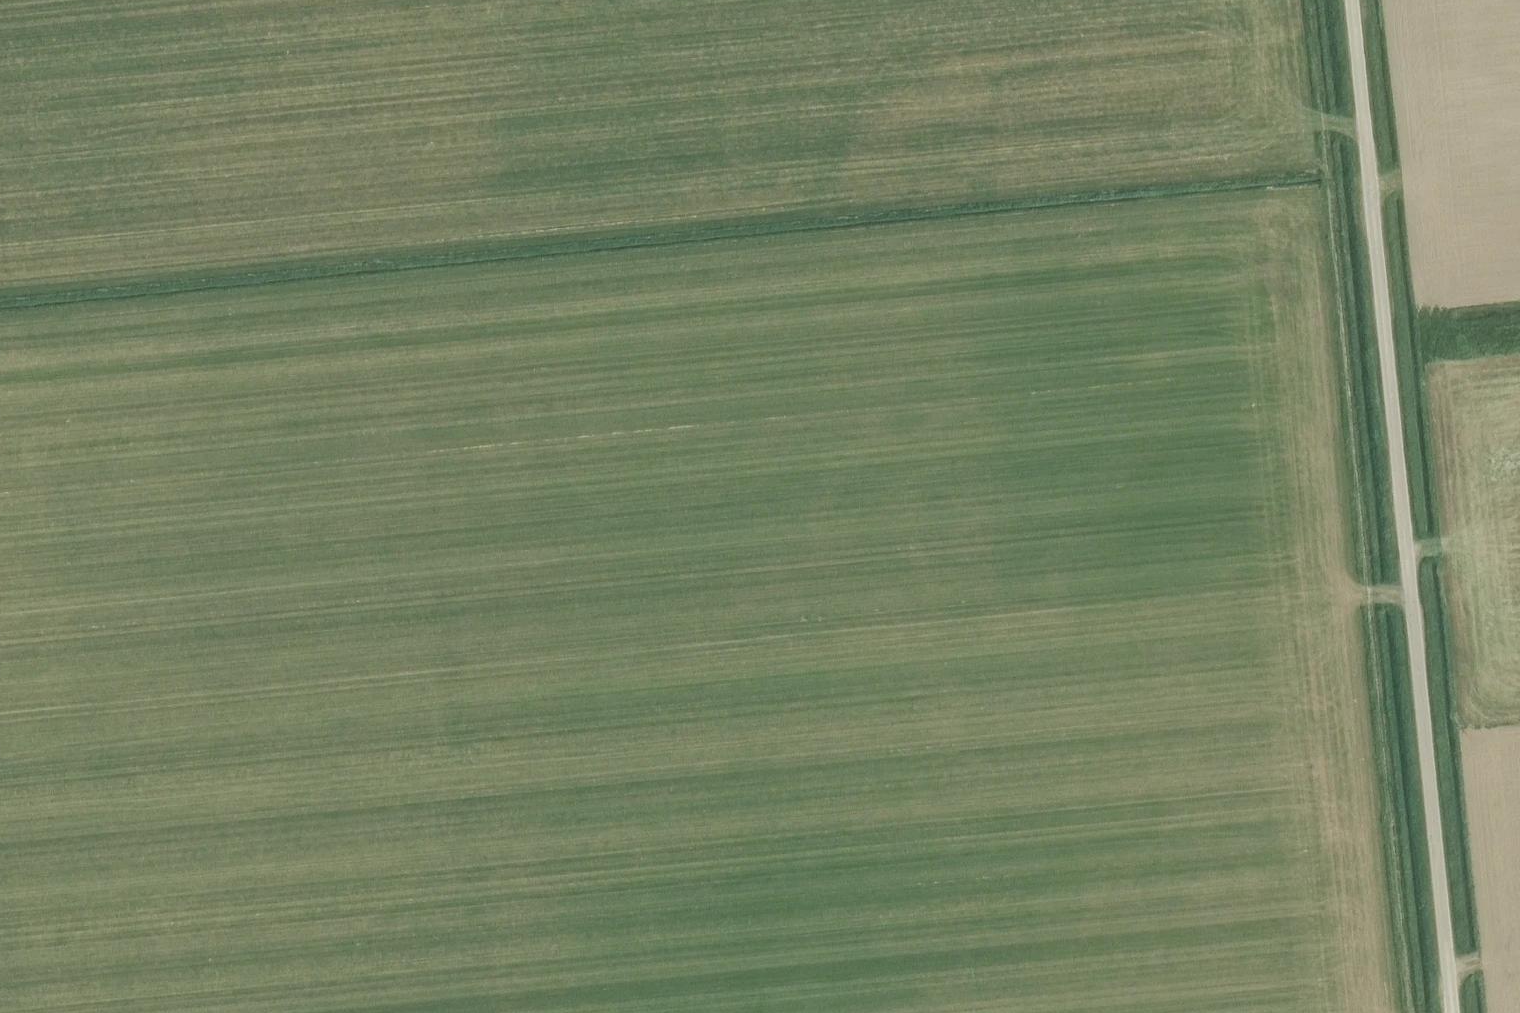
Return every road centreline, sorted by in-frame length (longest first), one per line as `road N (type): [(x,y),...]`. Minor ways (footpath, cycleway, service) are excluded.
road 1 (unclassified): [(1454,1012),(1352,0)]

